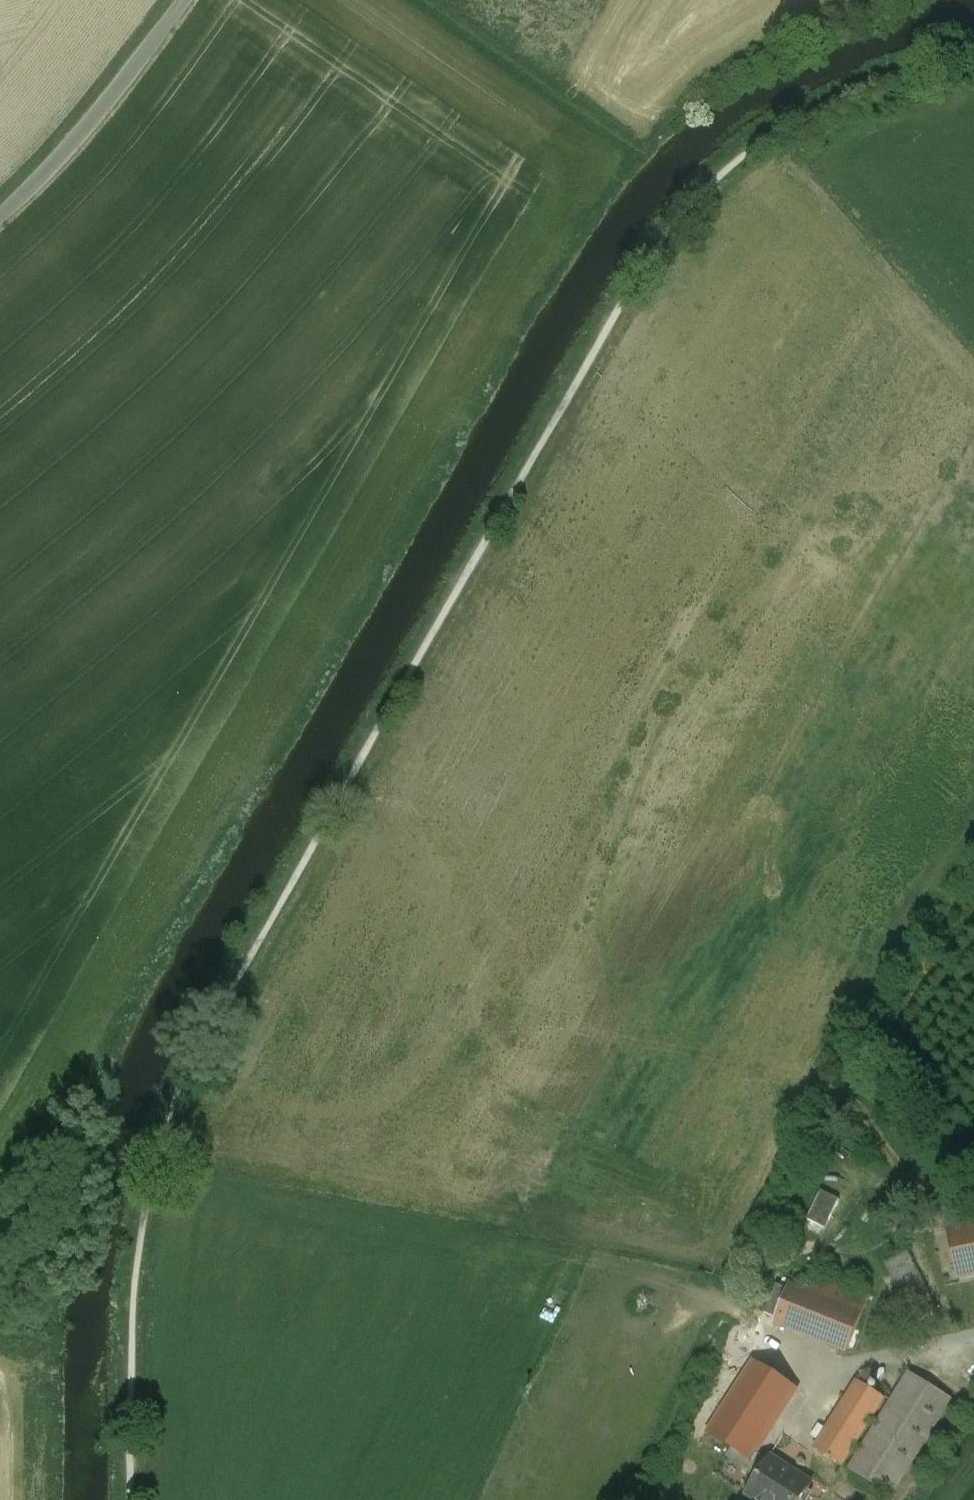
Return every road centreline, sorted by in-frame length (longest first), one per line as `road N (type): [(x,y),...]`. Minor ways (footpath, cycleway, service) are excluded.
road 1 (unclassified): [(0,216),(60,159),(184,0)]

